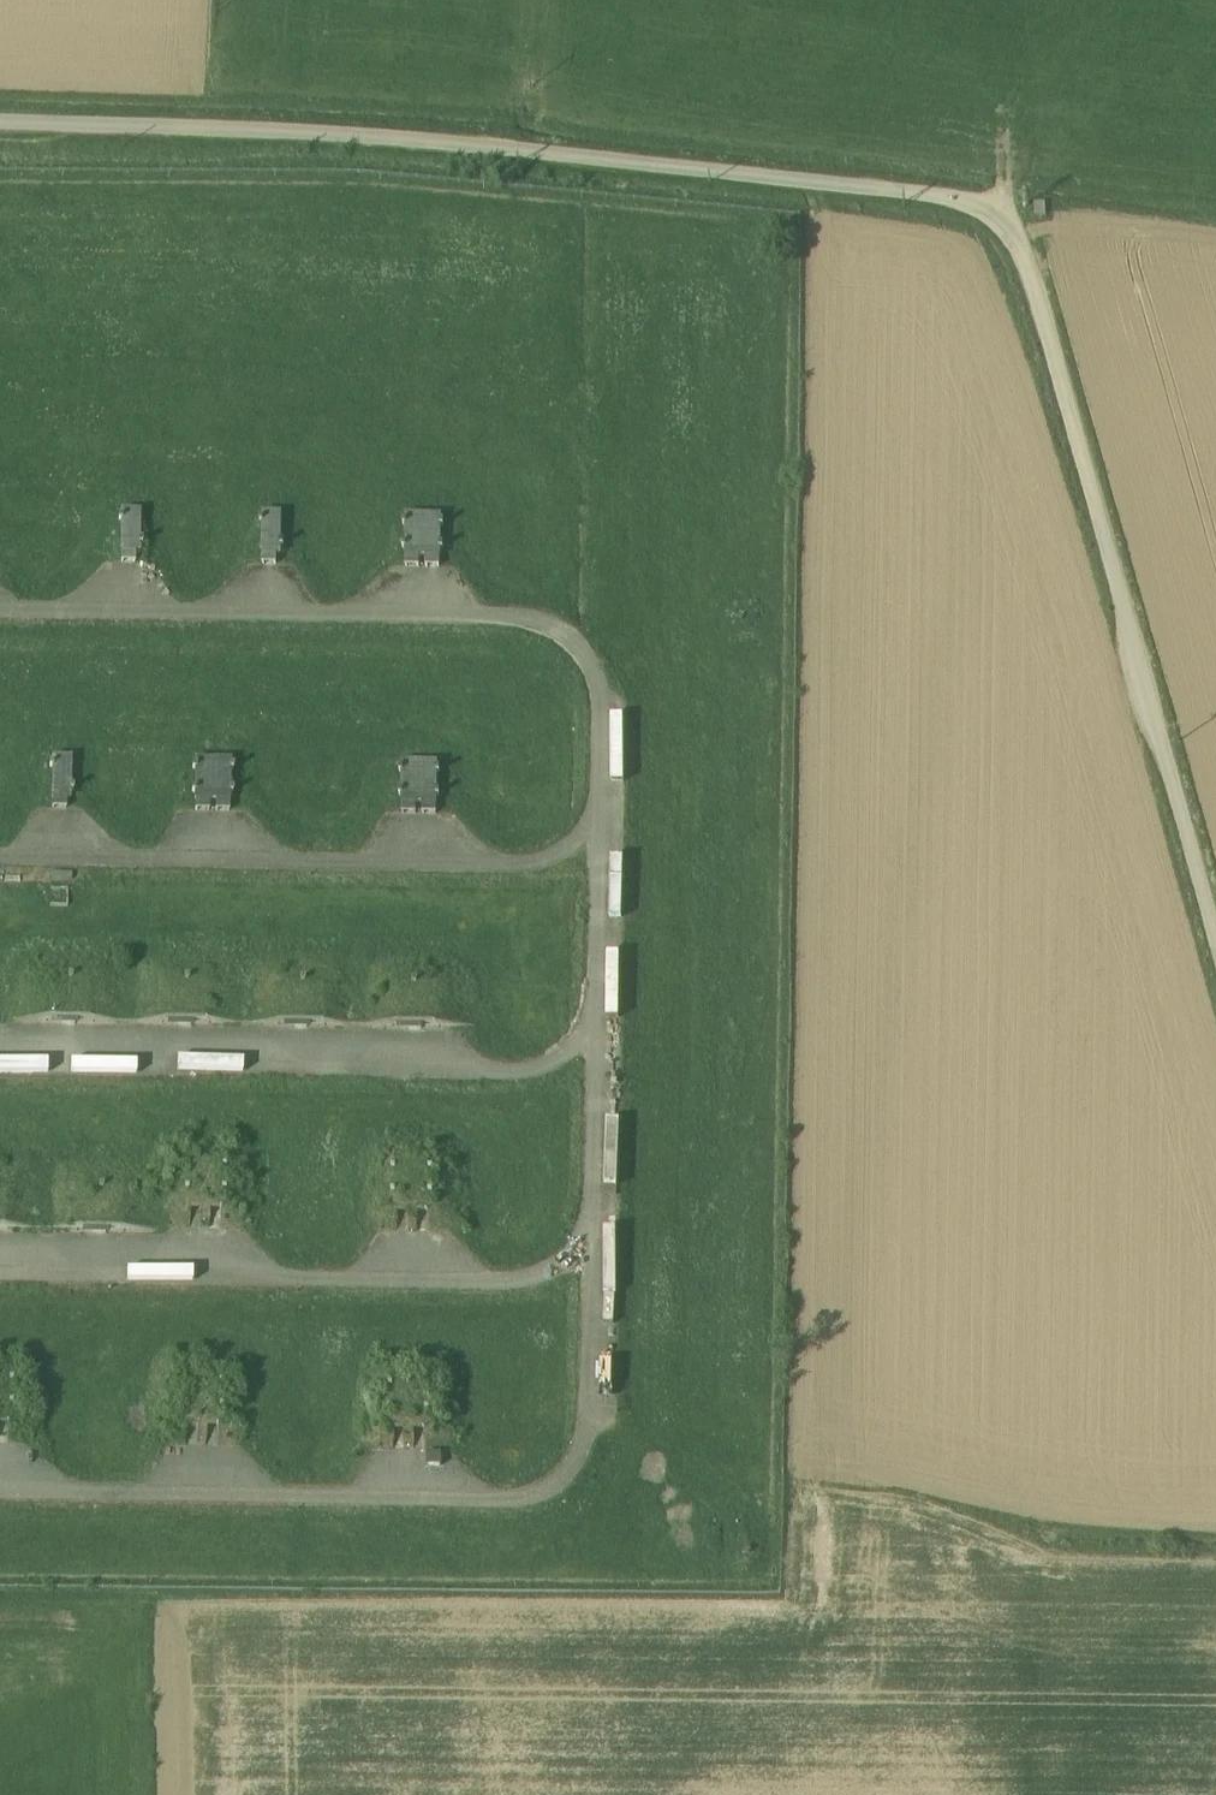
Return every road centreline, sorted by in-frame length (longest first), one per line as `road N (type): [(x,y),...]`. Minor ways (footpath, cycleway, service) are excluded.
road 1 (unclassified): [(0,124),(347,133),(947,199),(1000,214),(1033,268),(1215,925)]

